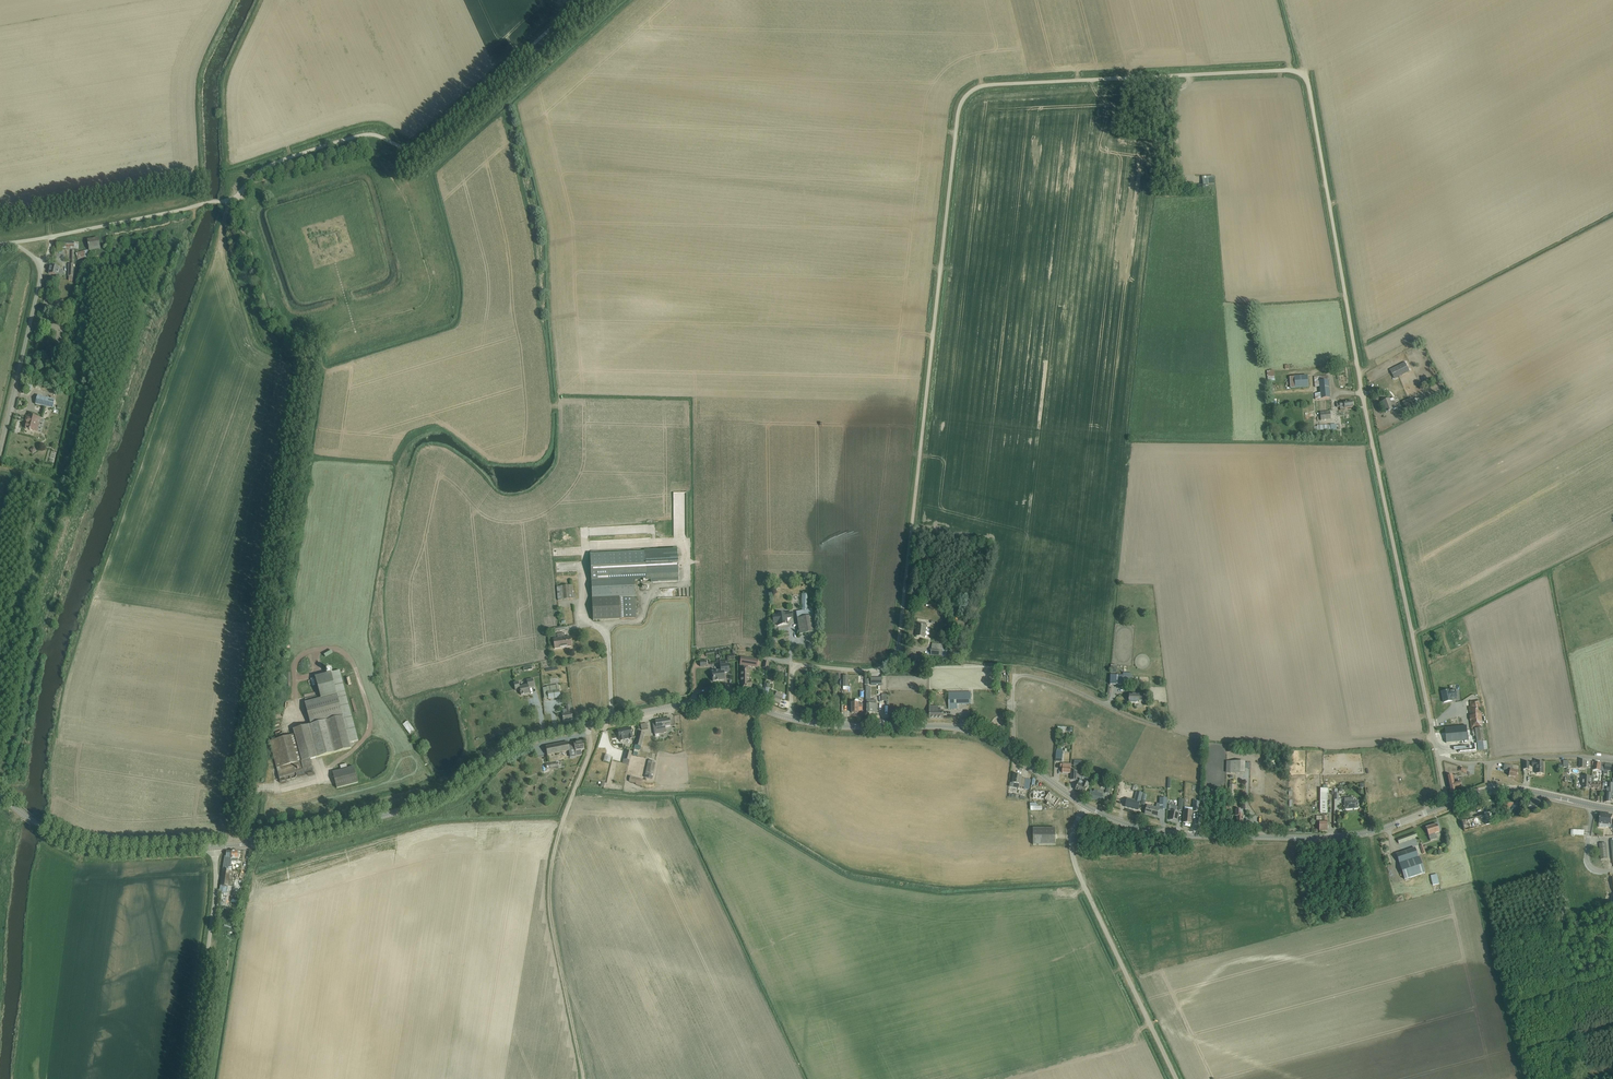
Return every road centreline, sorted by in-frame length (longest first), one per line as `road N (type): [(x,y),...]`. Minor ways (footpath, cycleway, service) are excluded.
road 1 (unclassified): [(789,718),(791,667),(866,672),(888,662),(899,646),(971,90),(1302,73)]
road 2 (unclassified): [(1438,759),(1302,73)]
road 3 (unclassified): [(53,236),(231,200),(269,165),(362,135),(416,147),(583,0)]
road 4 (tertiary): [(215,847),(292,840),(417,807),(541,734),(717,699),(789,718)]
road 5 (track): [(236,846),(308,373),(304,354)]
road 6 (tertiary): [(1397,824),(1324,838),(1172,835),(1085,806)]
road 7 (unclassified): [(1176,1078),(1076,868),(1072,840),(1085,806)]
road 8 (unclassified): [(189,1078),(215,847)]
road 9 (tertiary): [(215,847),(90,850),(0,796)]
road 10 (tertiary): [(1010,751),(952,727),(789,718)]
road 11 (unclassified): [(0,454),(41,277)]
road 12 (track): [(304,354),(264,307),(233,199)]
road 13 (unclassified): [(1019,676),(1057,683),(1165,728)]
road 14 (tertiary): [(1490,791),(1528,791),(1612,810)]
road 15 (residential): [(1612,761),(1491,763)]

